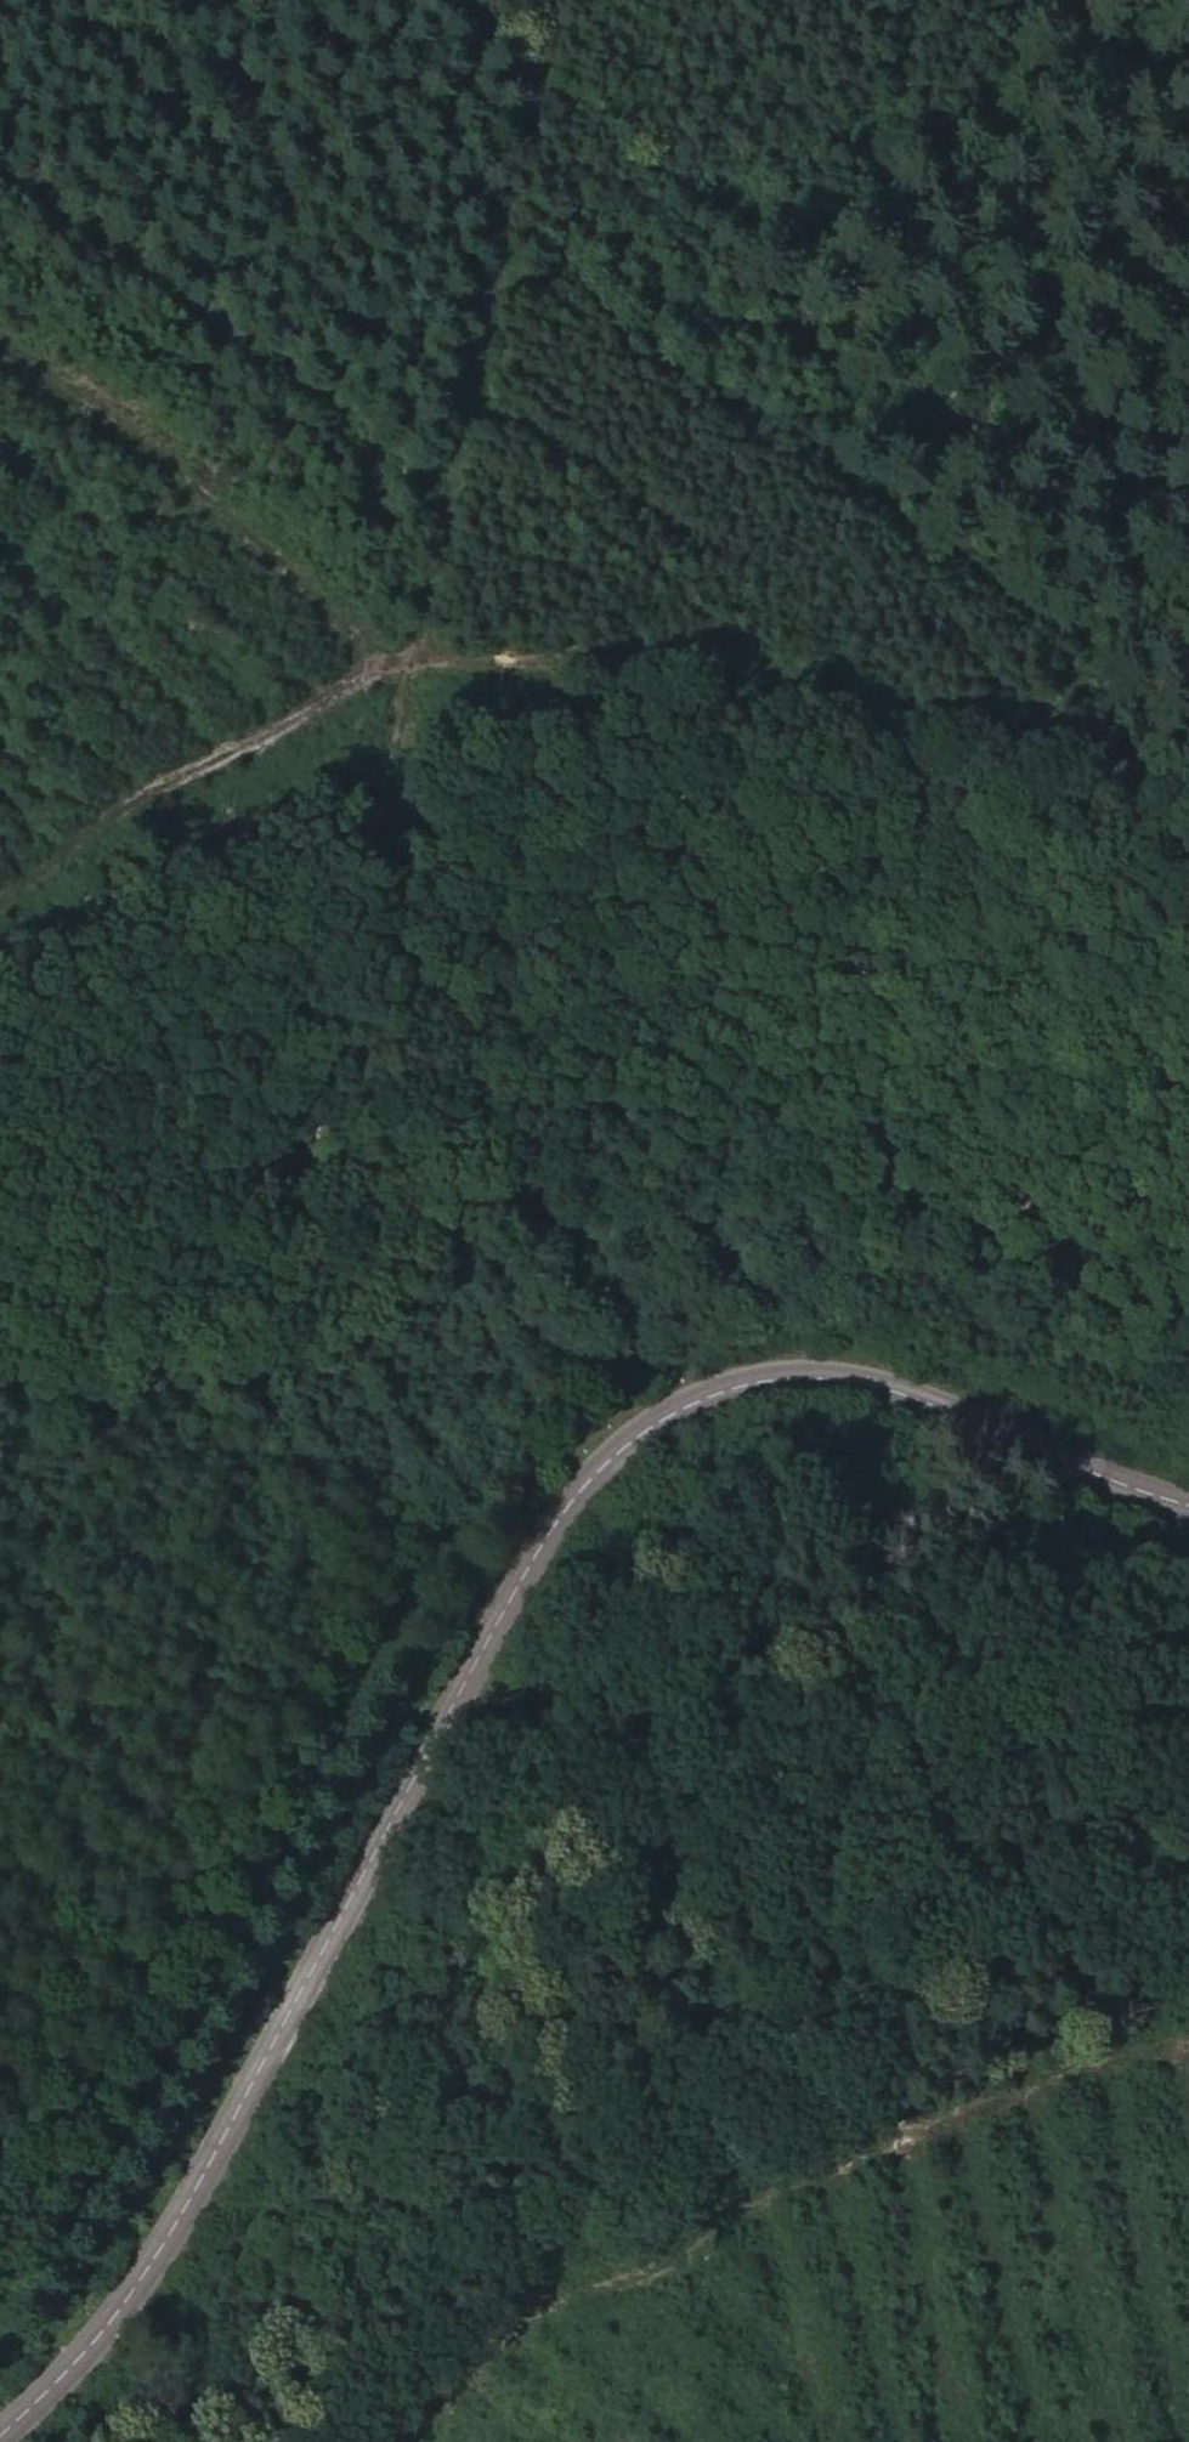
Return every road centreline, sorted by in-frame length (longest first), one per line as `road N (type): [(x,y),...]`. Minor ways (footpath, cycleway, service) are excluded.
road 1 (tertiary): [(1188,1506),(844,1370),(759,1365),(693,1381),(618,1427),(567,1478),(430,1716),(167,2218),(61,2360),(0,2413)]
road 2 (track): [(0,712),(62,685),(257,656),(436,660),(750,643),(902,684),(1055,745),(1188,778)]

